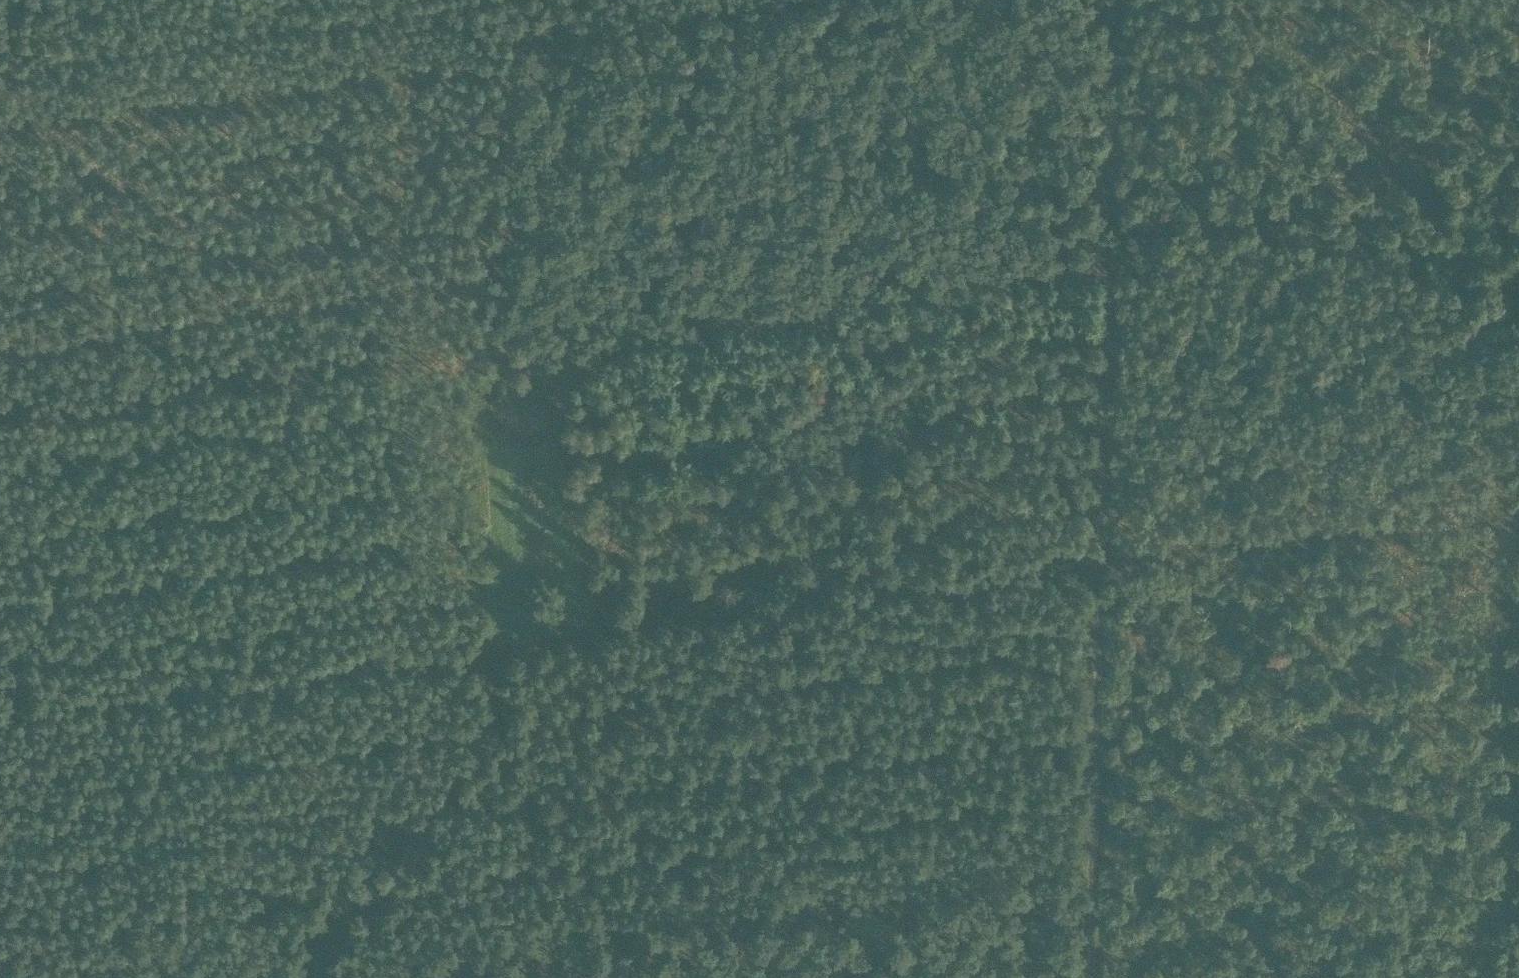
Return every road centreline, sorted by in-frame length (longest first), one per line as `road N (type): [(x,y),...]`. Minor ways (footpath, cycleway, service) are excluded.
road 1 (track): [(1112,0),(1091,977)]

